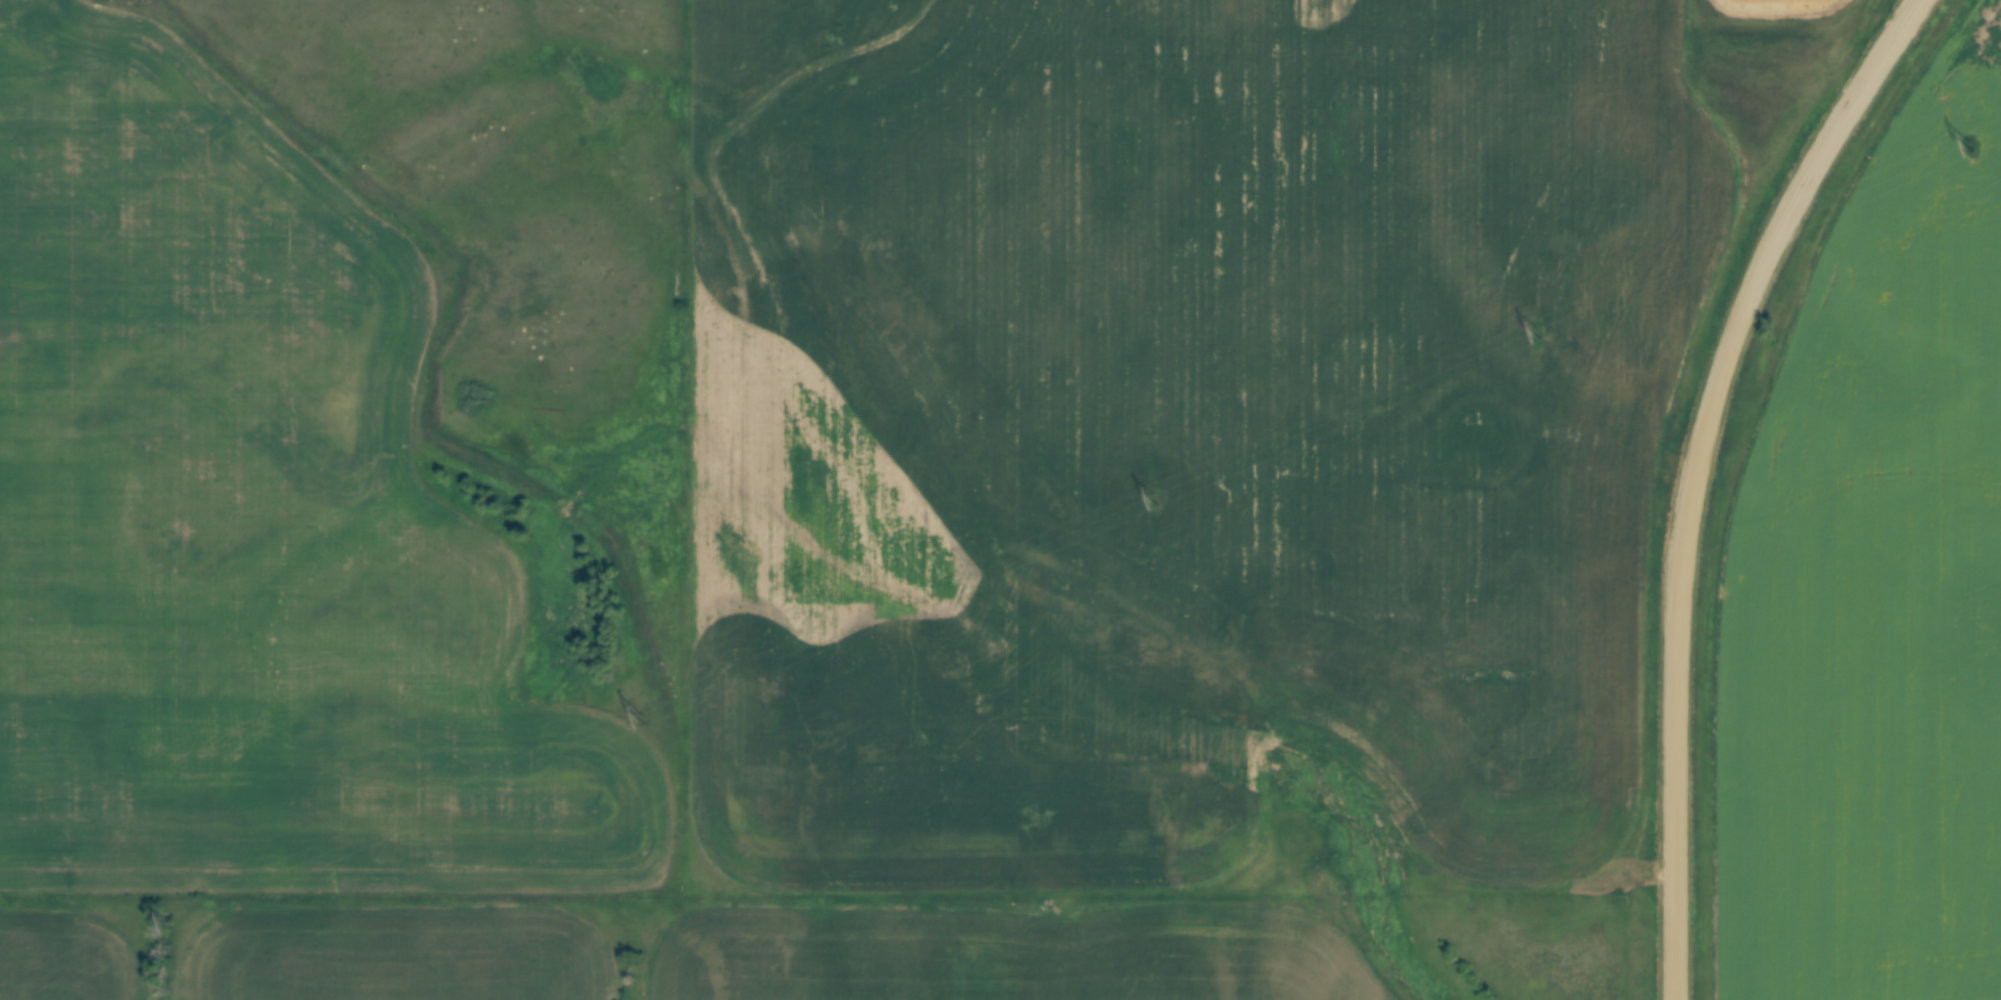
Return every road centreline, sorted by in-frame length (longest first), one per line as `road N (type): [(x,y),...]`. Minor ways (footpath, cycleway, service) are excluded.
road 1 (tertiary): [(1922,0),(1803,187),(1752,297),(1704,434),(1680,558),(1674,999)]

